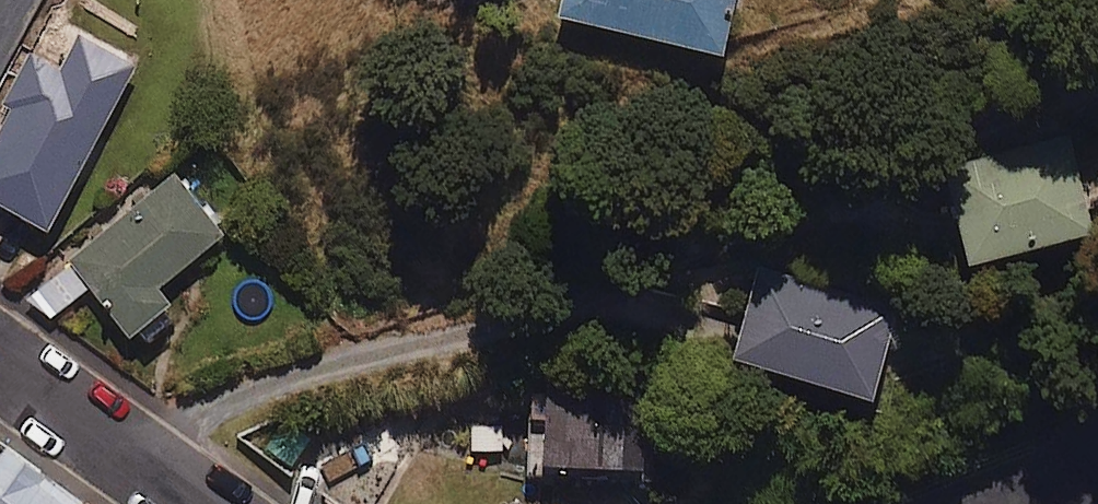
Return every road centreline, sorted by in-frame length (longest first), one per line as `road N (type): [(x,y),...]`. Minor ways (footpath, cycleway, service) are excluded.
road 1 (residential): [(203,503),(0,353)]

